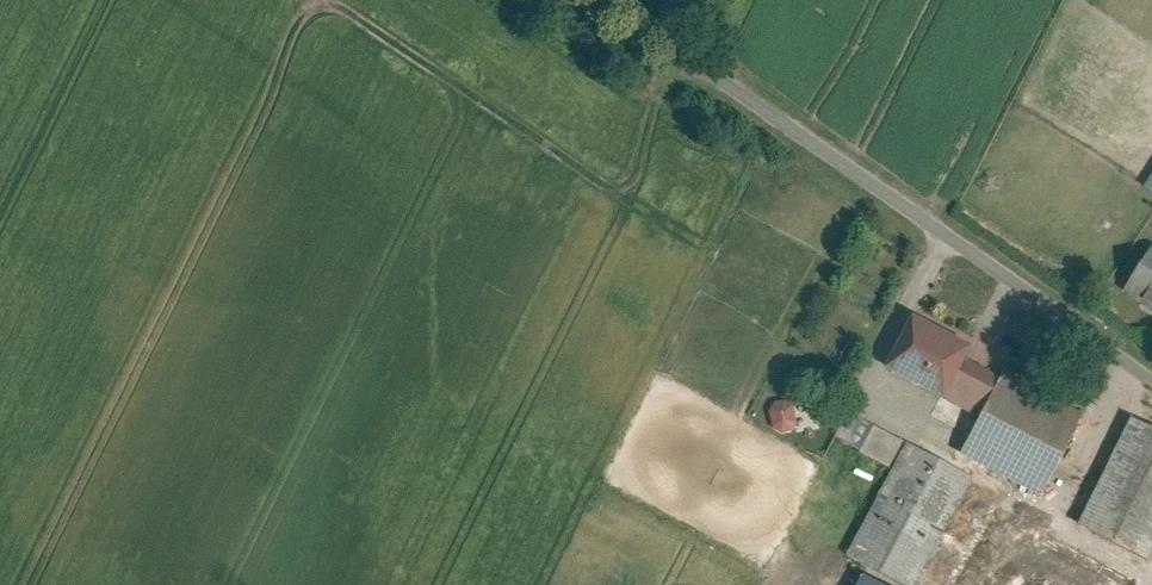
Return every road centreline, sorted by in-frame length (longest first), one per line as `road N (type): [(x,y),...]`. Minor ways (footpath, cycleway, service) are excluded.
road 1 (unclassified): [(594,0),(1151,388)]

